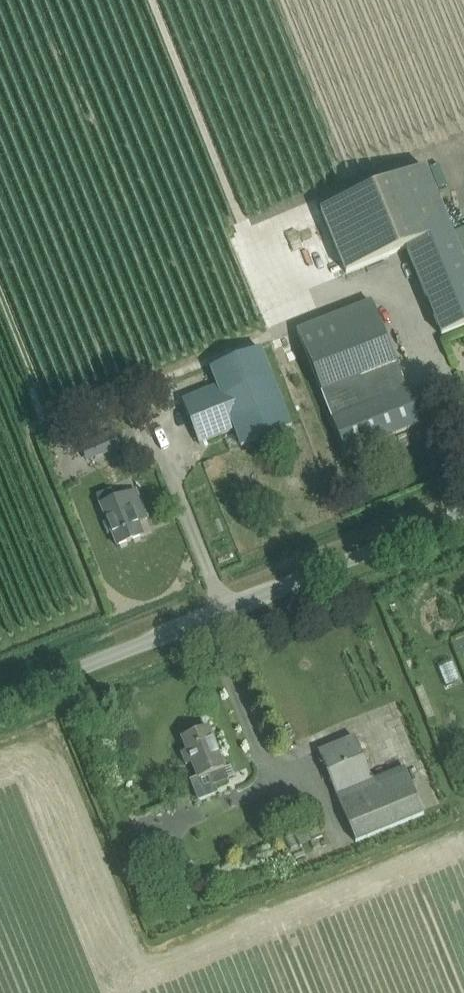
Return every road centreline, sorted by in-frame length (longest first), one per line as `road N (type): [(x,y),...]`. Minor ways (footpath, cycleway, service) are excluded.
road 1 (unclassified): [(0,703),(463,517)]

